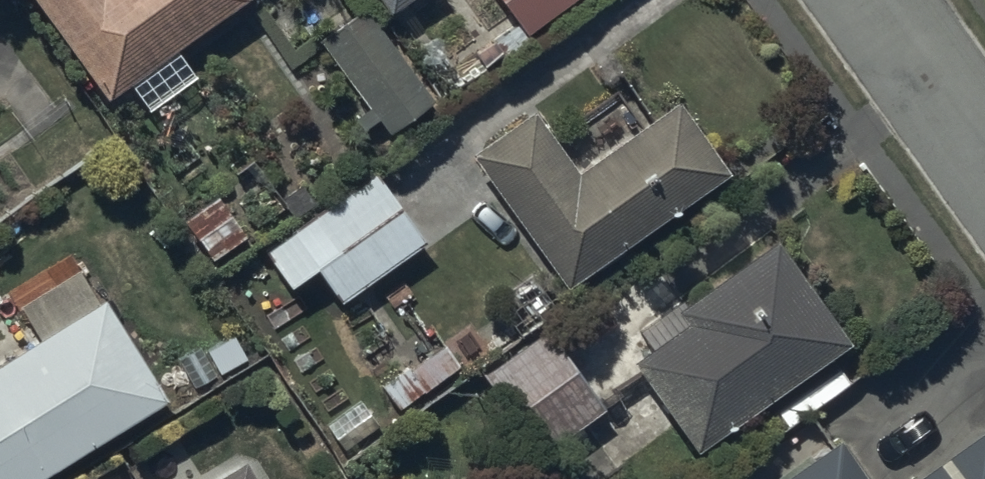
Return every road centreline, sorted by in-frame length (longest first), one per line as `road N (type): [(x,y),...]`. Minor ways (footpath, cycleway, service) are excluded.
road 1 (residential): [(873,0),(984,151)]

